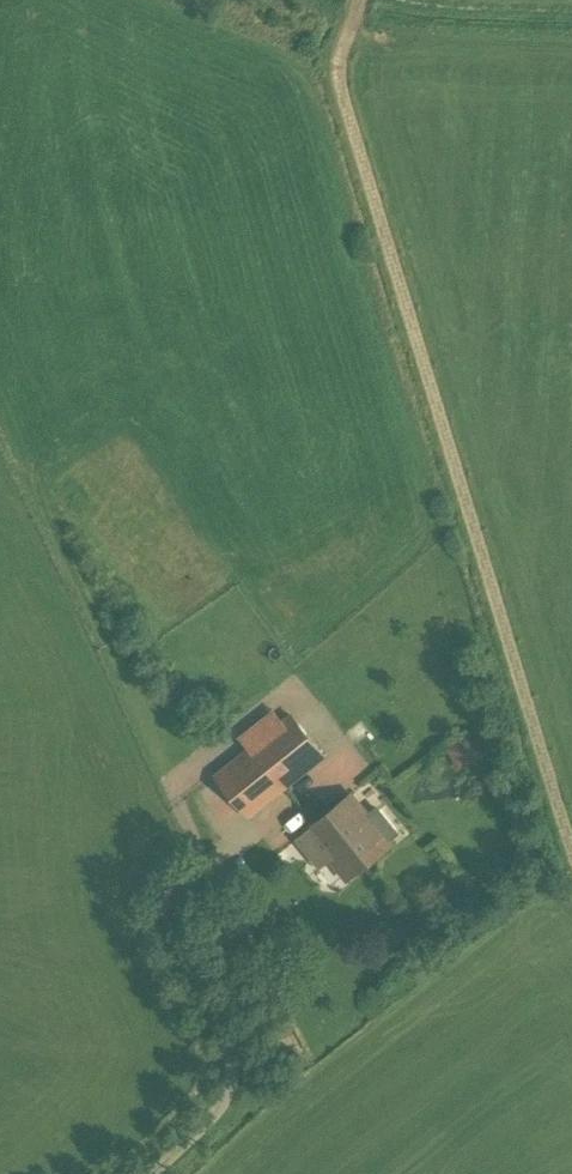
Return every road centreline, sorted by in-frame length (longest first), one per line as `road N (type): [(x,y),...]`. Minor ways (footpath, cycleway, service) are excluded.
road 1 (track): [(571,866),(335,72),(356,0)]
road 2 (unclassified): [(148,1173),(223,1097),(229,1076),(167,917)]

